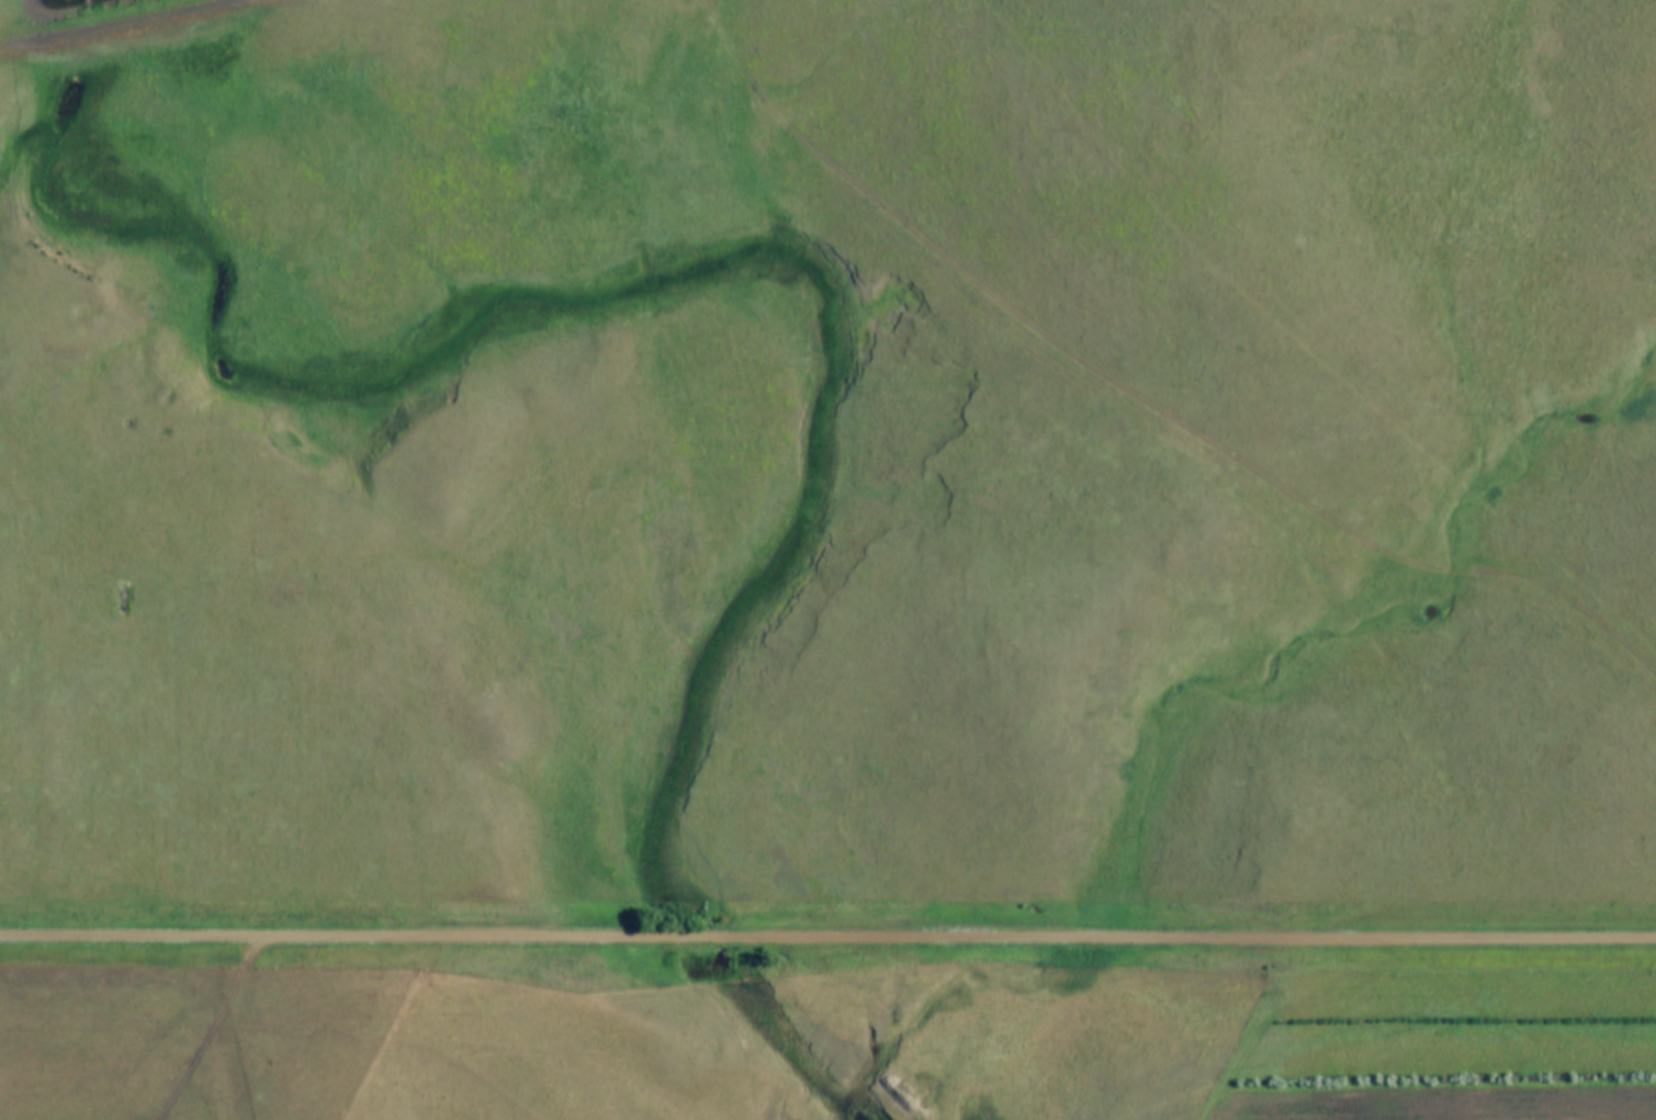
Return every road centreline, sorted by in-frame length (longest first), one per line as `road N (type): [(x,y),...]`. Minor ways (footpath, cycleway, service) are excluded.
road 1 (residential): [(0,935),(1655,941)]

